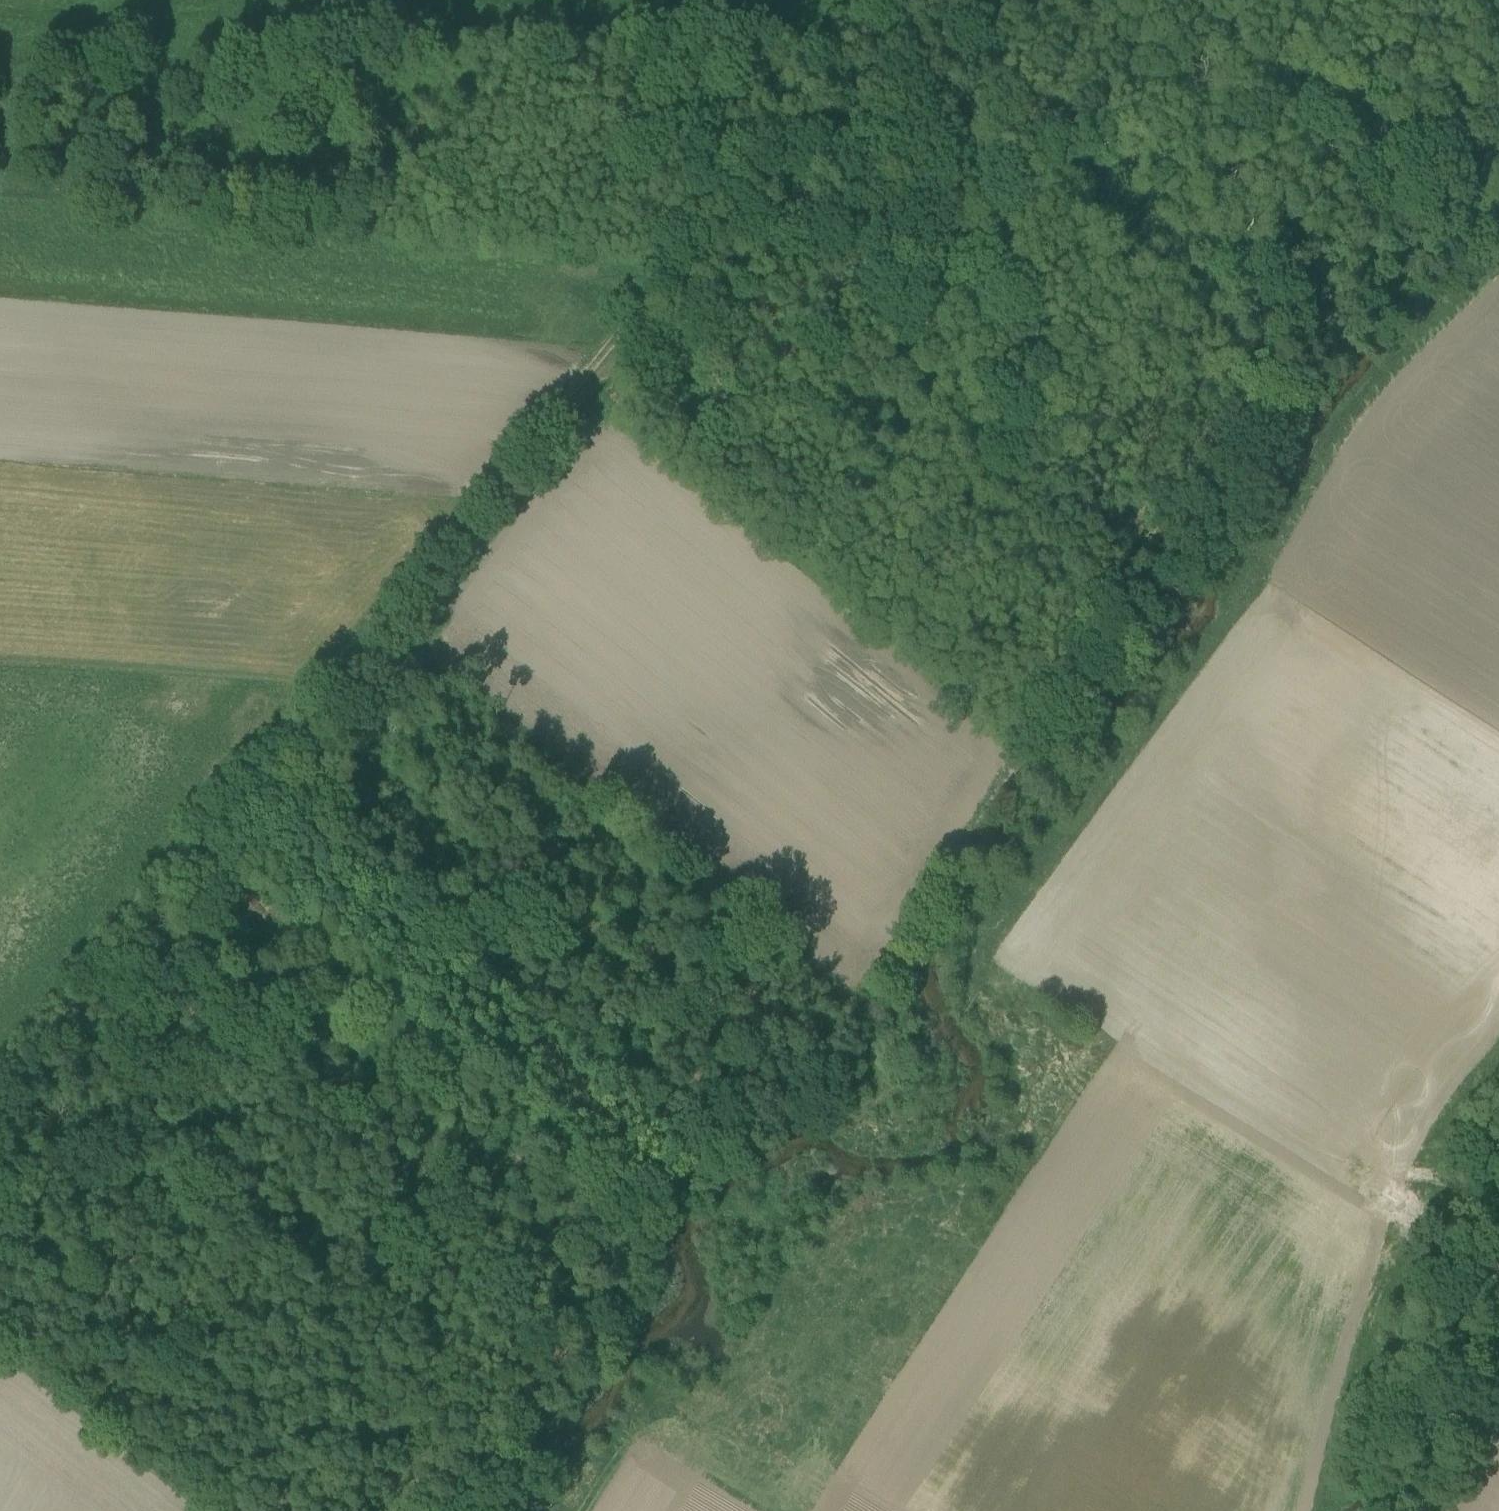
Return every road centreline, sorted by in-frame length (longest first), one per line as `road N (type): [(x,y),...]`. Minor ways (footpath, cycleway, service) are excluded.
road 1 (track): [(0,1083),(901,0)]
road 2 (track): [(1424,1510),(1498,1310)]
road 3 (track): [(1498,1277),(1371,1198)]

